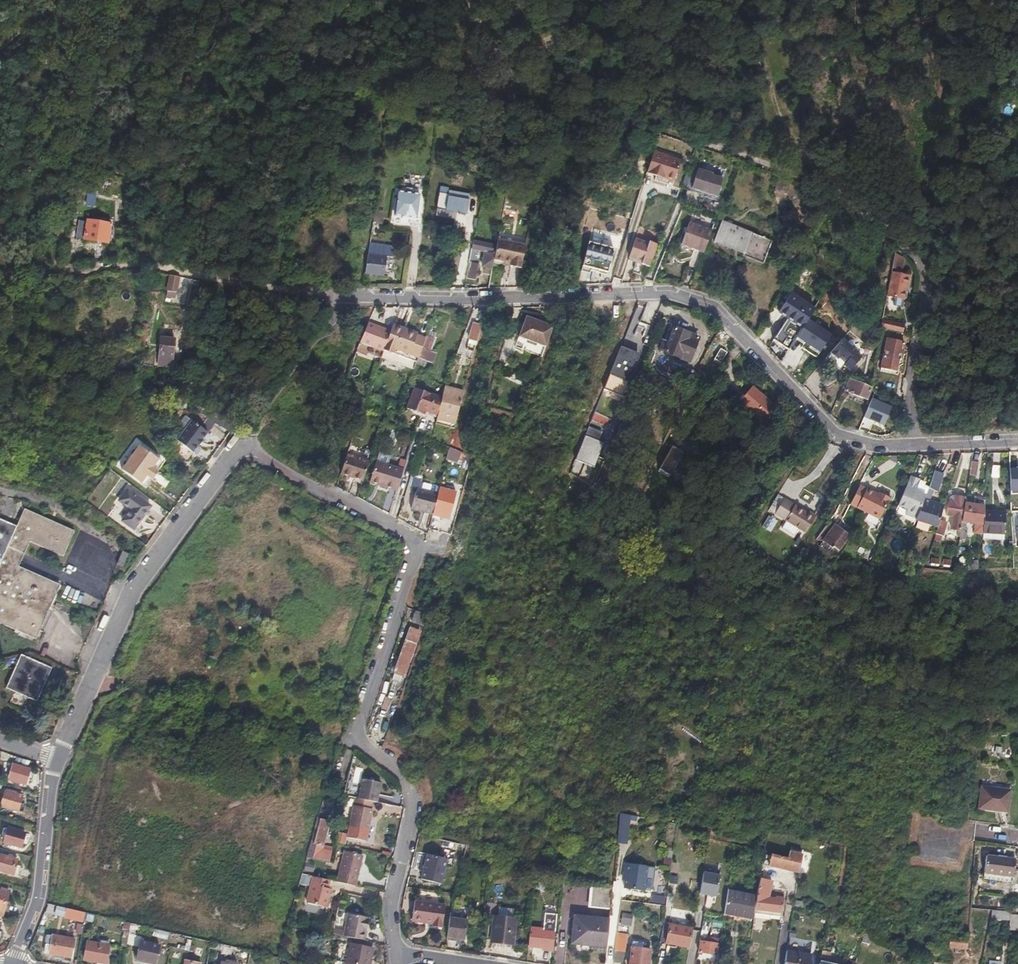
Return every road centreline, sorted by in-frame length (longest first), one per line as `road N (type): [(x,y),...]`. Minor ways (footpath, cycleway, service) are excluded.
road 1 (residential): [(56,763),(145,570),(237,450),(414,544),(357,731),(414,796),(391,901),(396,951)]
road 2 (residential): [(918,445),(839,435),(724,313),(670,293),(340,298),(270,285)]
road 3 (residential): [(918,445),(913,378),(925,272),(913,249),(849,194),(654,126)]
road 4 (residential): [(56,763),(36,906),(10,963)]

